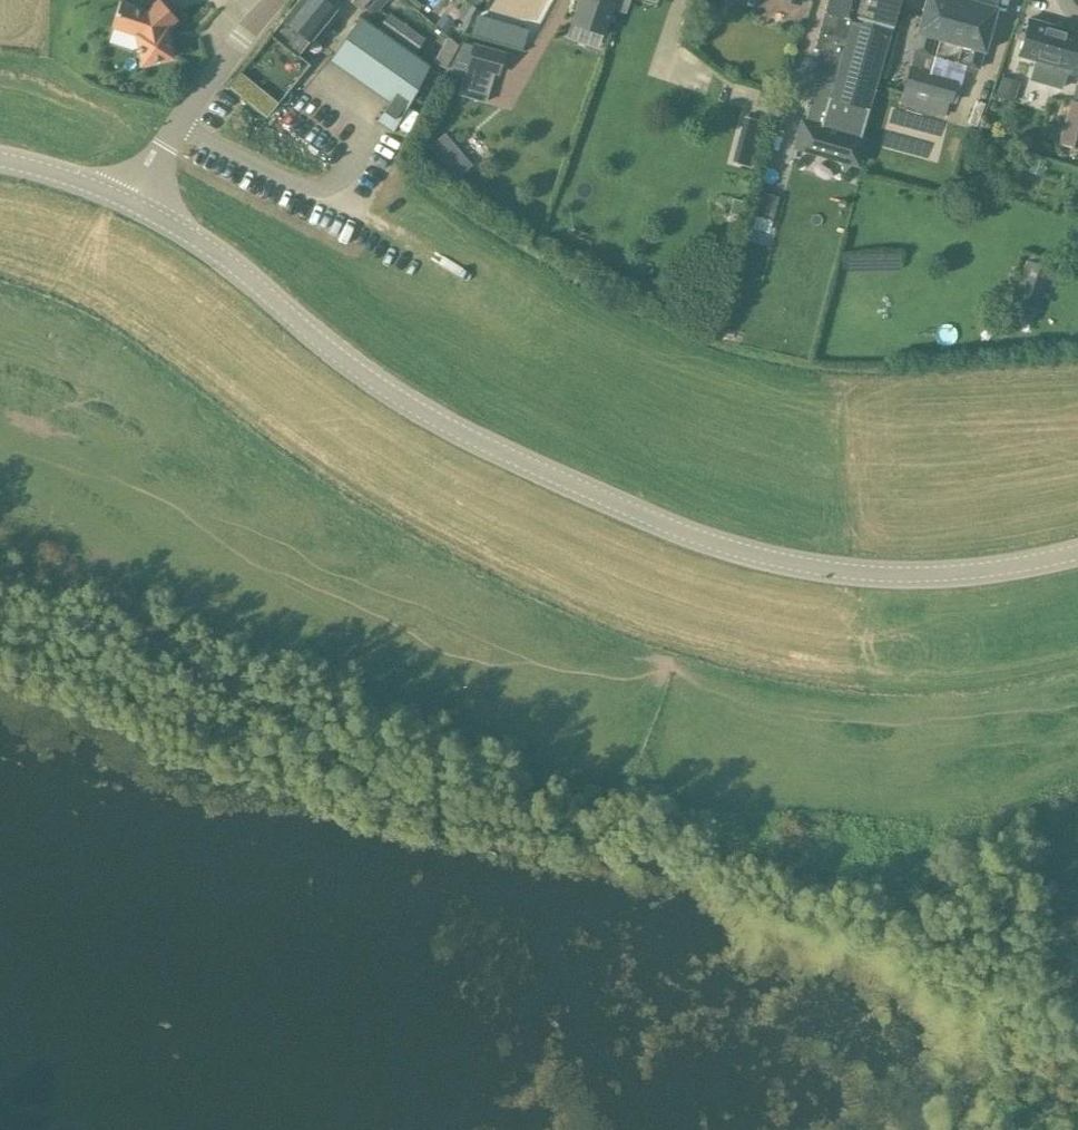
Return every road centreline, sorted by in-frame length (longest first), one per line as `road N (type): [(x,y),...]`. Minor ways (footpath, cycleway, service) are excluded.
road 1 (tertiary): [(1077,552),(899,575),(778,560),(710,542),(437,421),(327,347),(243,273),(129,201)]
road 2 (residential): [(129,201),(217,68),(275,0)]
road 3 (tertiary): [(129,201),(0,159)]

